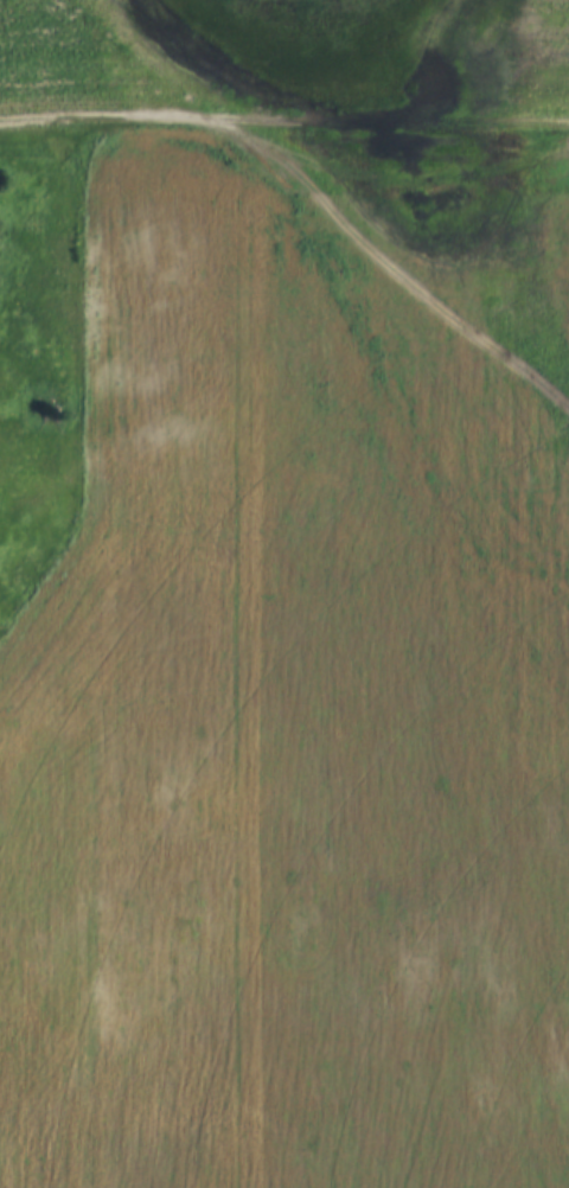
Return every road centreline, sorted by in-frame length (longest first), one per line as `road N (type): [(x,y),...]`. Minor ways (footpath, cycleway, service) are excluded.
road 1 (track): [(0,126),(568,124)]

